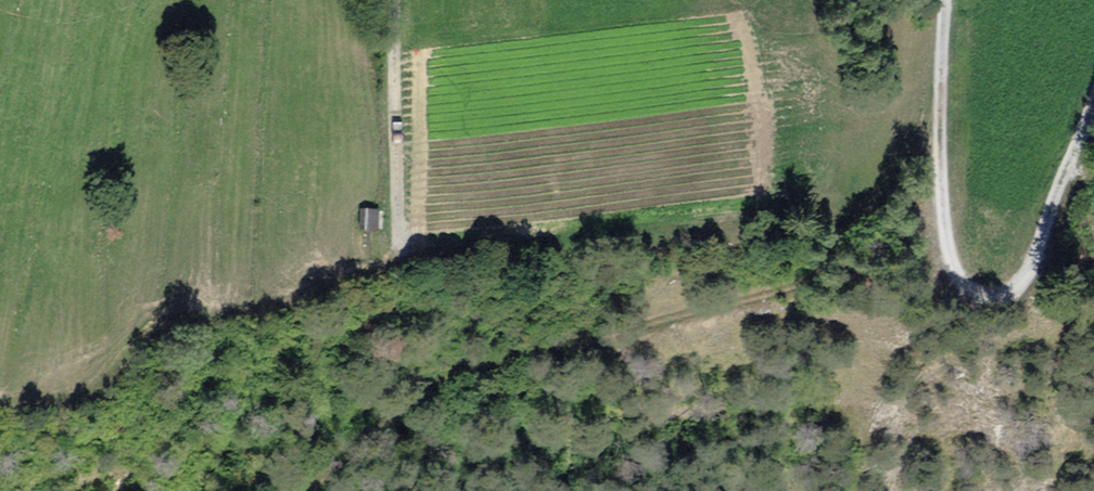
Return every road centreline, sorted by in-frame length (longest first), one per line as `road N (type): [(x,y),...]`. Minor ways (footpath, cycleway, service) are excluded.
road 1 (track): [(940,131),(861,251),(821,278),(465,364),(416,392),(309,490)]
road 2 (track): [(1093,104),(1026,275),(1000,296),(968,290),(954,269),(943,209),(943,0)]
road 3 (track): [(398,0),(399,255)]

